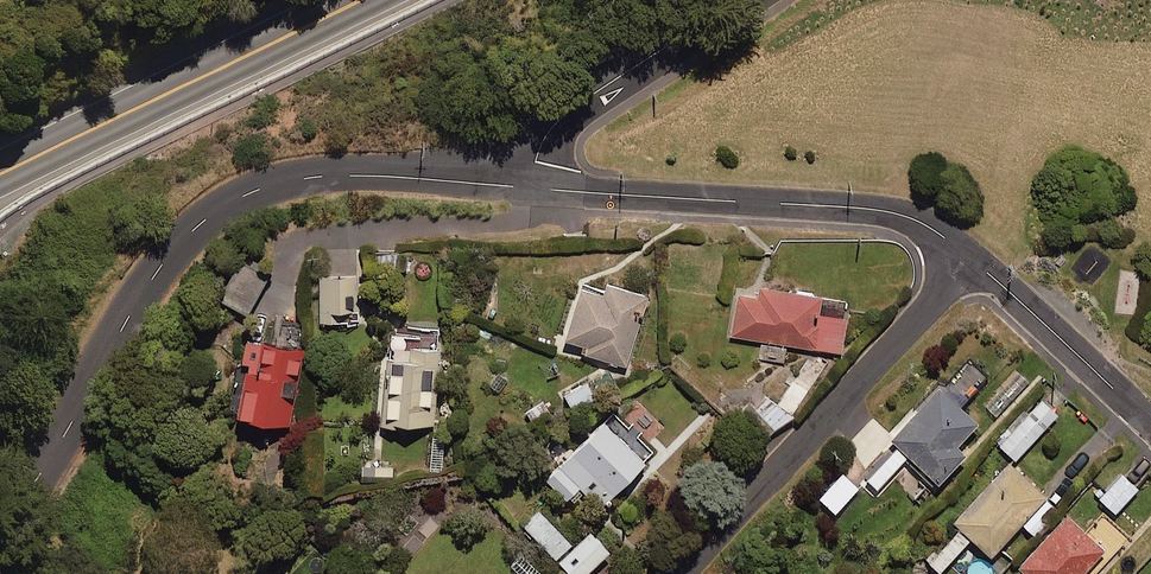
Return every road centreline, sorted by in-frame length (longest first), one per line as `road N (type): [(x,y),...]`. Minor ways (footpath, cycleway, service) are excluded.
road 1 (residential): [(0,525),(49,466),(176,245),(233,198),(305,177),(534,189)]
road 2 (residential): [(534,189),(898,211),(973,258)]
road 3 (residential): [(973,258),(680,573)]
road 4 (trunk): [(358,0),(0,174)]
road 5 (residential): [(534,189),(544,140),(560,116),(741,0)]
road 6 (residential): [(973,258),(1150,422)]

